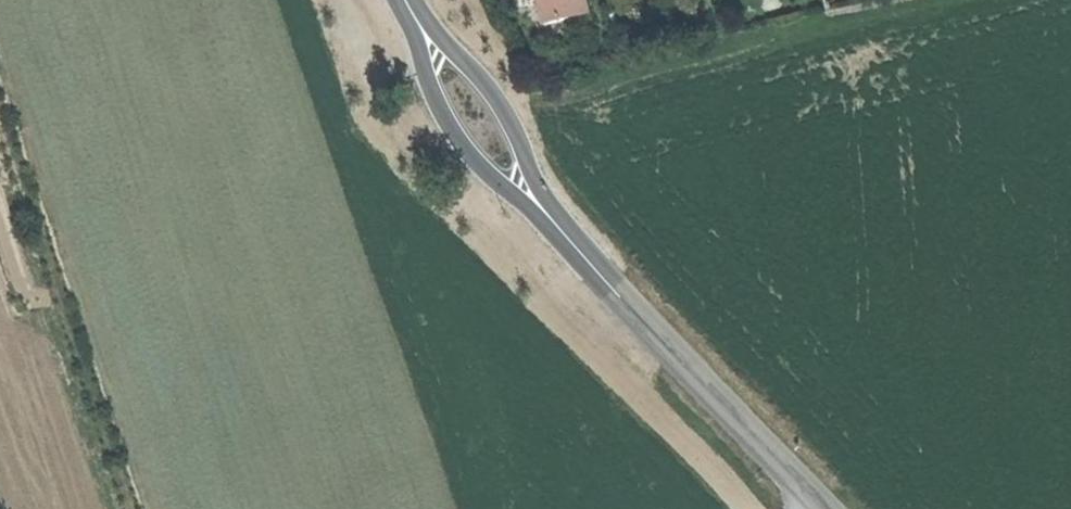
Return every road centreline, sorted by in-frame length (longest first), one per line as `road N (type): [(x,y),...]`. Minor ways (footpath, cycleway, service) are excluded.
road 1 (secondary): [(827,508),(608,287),(507,165),(408,0)]

